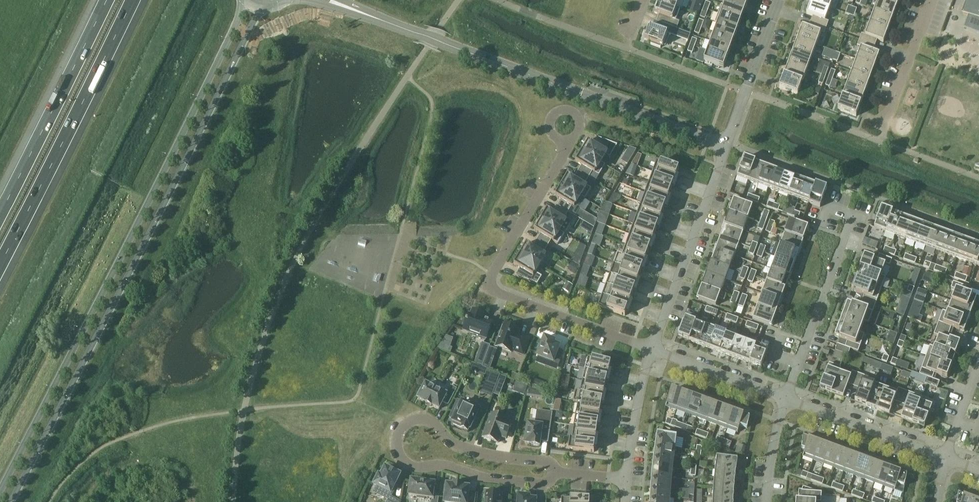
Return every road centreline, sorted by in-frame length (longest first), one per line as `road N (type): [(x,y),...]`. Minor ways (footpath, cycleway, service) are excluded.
road 1 (secondary): [(11,501),(262,5)]
road 2 (secondary): [(244,0),(0,492)]
road 3 (unclassified): [(726,145),(352,9)]
road 4 (residential): [(564,473),(545,461),(460,445),(427,419),(412,420),(397,436),(400,456),(417,468),(540,485),(559,474)]
road 5 (residential): [(655,350),(492,287),(564,155)]
road 6 (motorway): [(0,266),(137,0)]
road 7 (motorway): [(105,0),(0,211)]
road 8 (residential): [(655,350),(726,145)]
road 9 (residential): [(786,399),(852,215)]
road 10 (residential): [(945,457),(786,399)]
road 11 (residential): [(726,145),(779,0)]
road 12 (residential): [(879,141),(931,0)]
road 13 (residential): [(786,399),(655,350)]
road 14 (residential): [(627,479),(655,350)]

